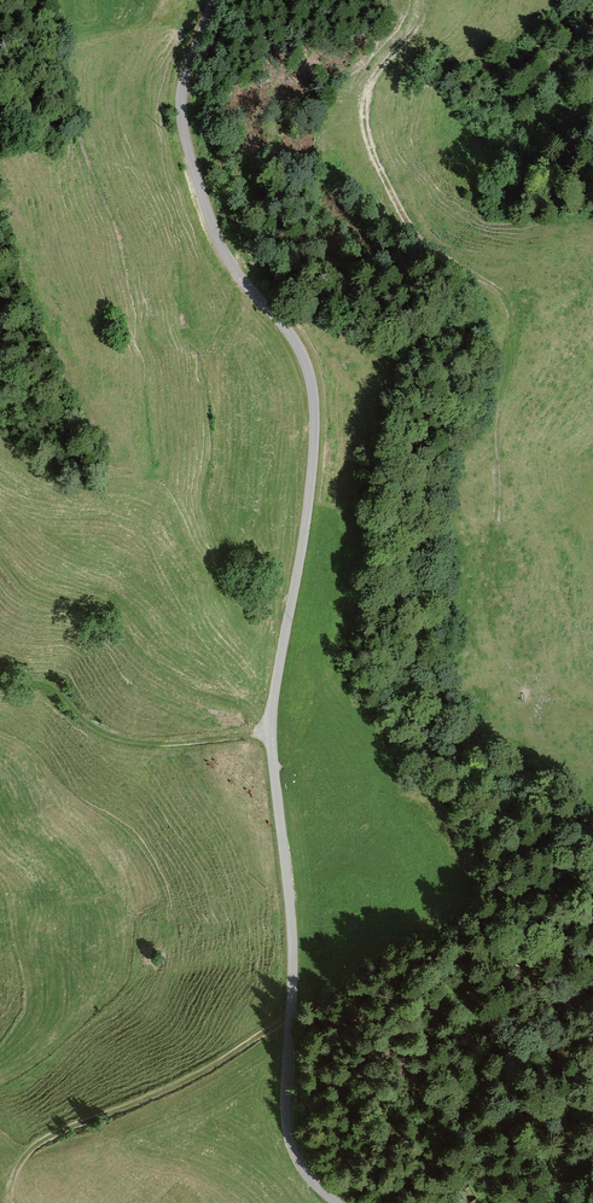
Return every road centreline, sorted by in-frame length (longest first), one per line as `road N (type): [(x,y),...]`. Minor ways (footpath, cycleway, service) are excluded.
road 1 (unclassified): [(211,0),(184,80),(185,137),(221,246),(294,339),(313,396),(309,493),(271,729),(293,931),(287,1124),(299,1161),(339,1202)]
road 2 (track): [(492,535),(494,413),(513,311),(504,293),(414,233),(366,126),(373,81),(420,22),(427,0)]
road 3 (track): [(291,1015),(198,1076),(44,1142),(14,1173)]
road 4 (track): [(271,729),(175,743),(118,738),(92,727),(48,688),(0,684)]

